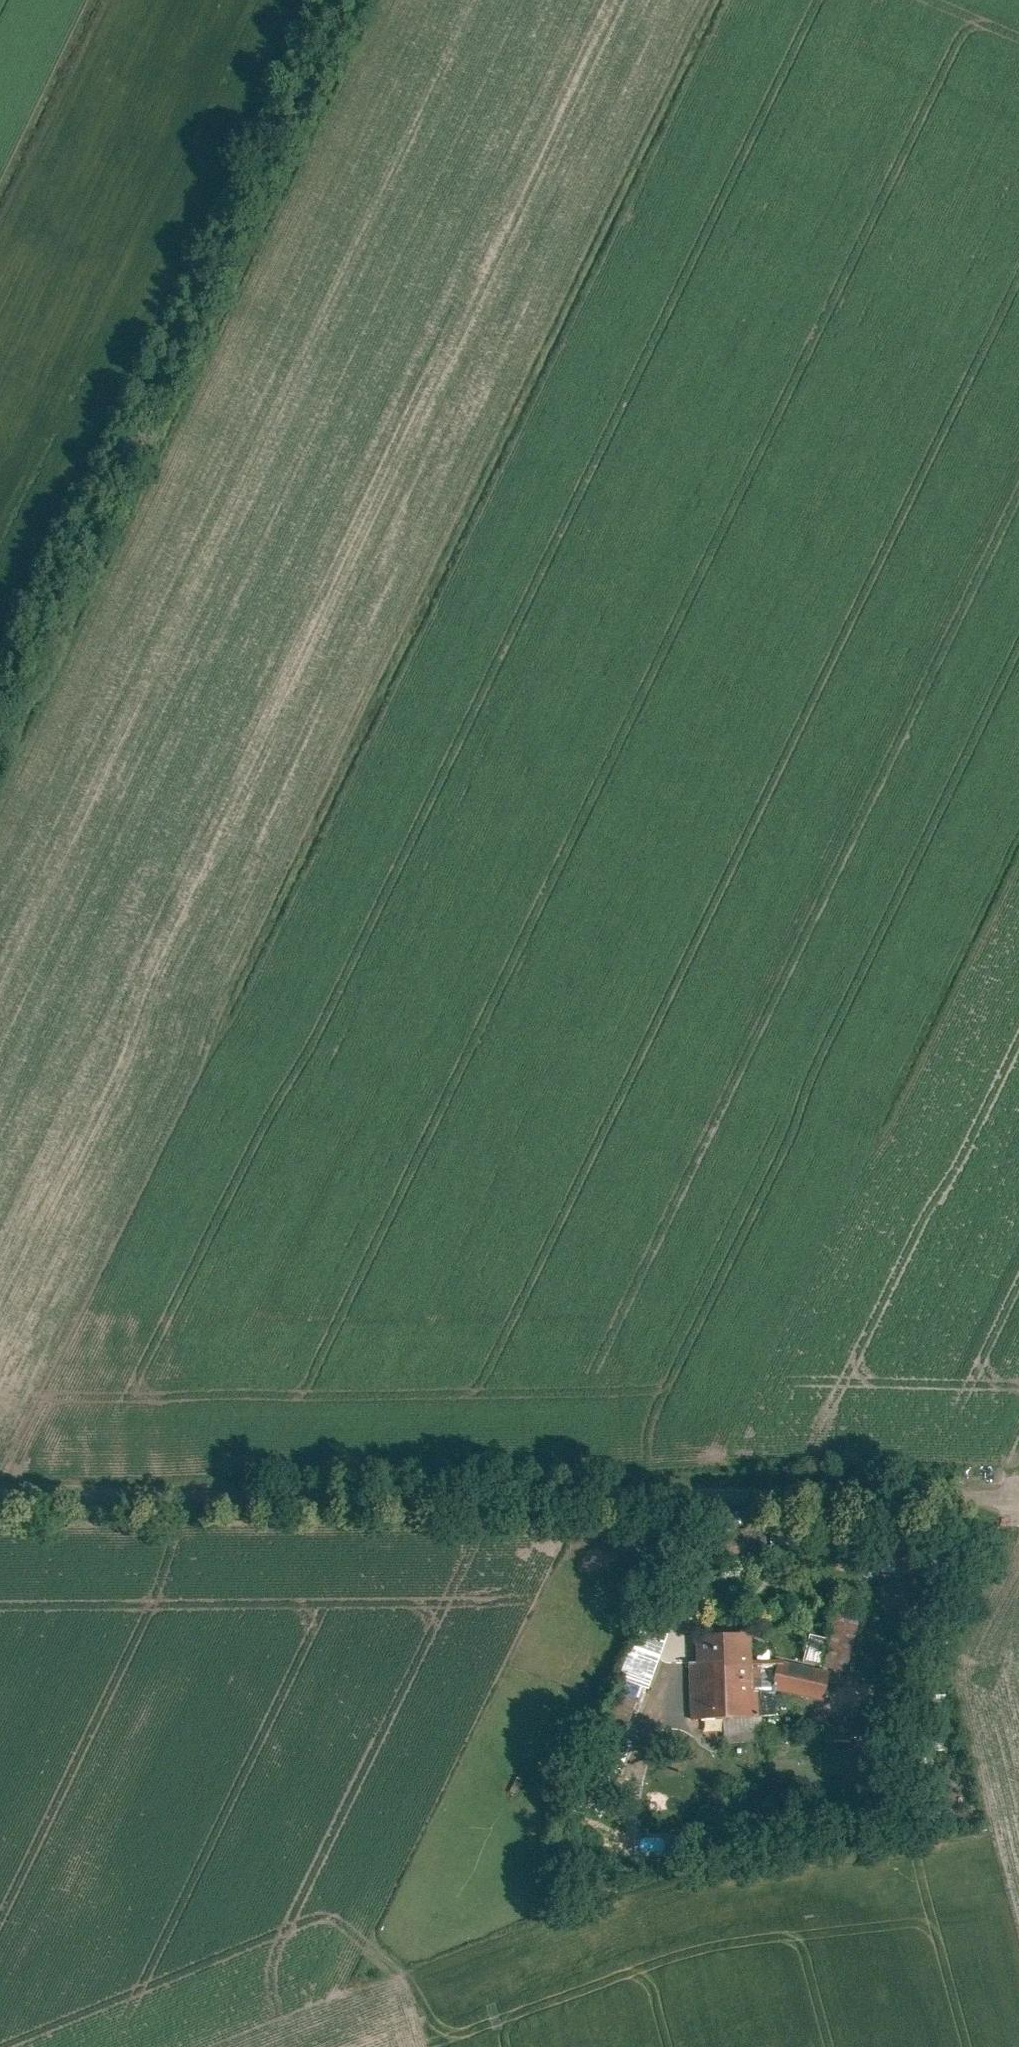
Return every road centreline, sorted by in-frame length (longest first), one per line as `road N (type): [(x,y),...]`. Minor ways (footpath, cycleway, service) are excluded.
road 1 (unclassified): [(0,1495),(1018,1498)]

